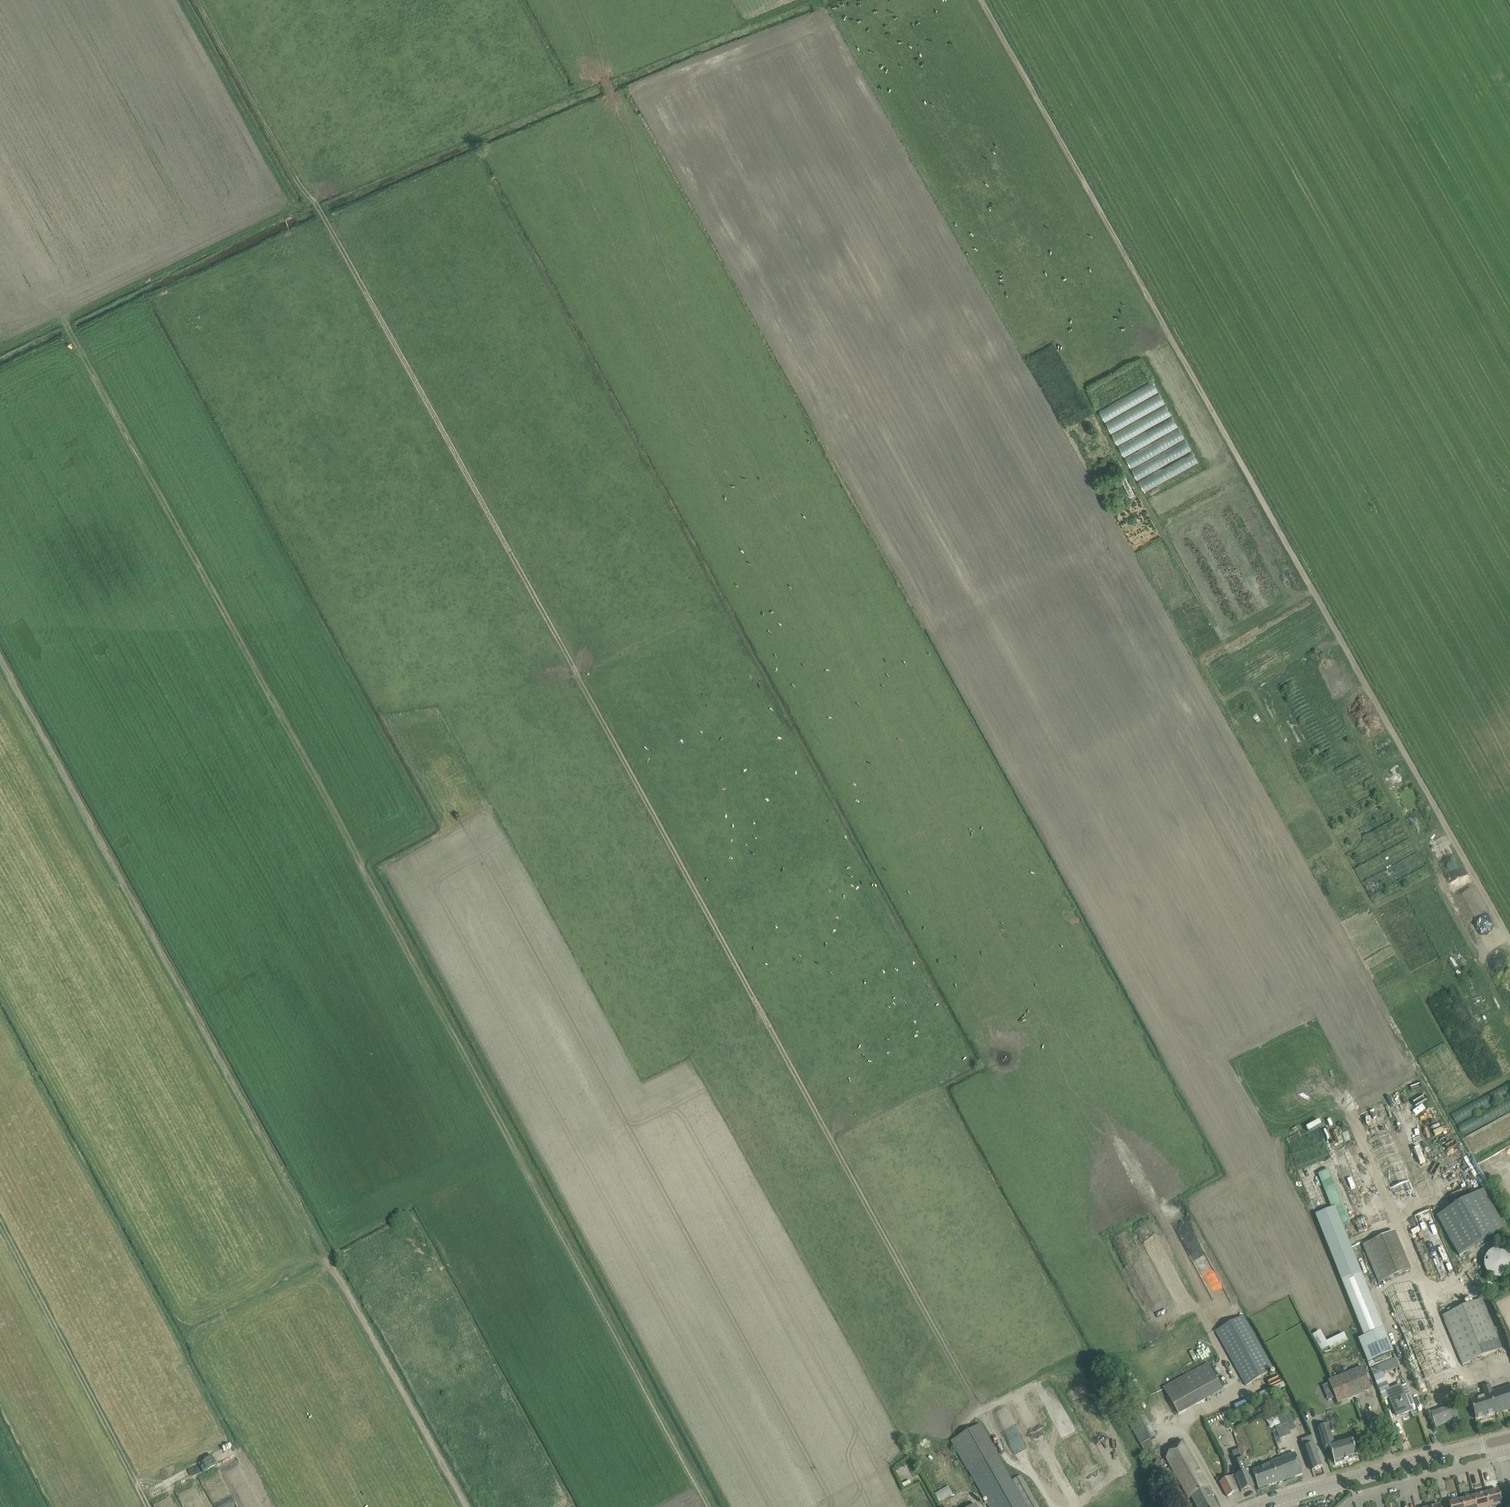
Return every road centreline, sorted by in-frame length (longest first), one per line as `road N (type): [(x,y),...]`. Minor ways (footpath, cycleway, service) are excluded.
road 1 (tertiary): [(1259,1506),(1453,1452)]

